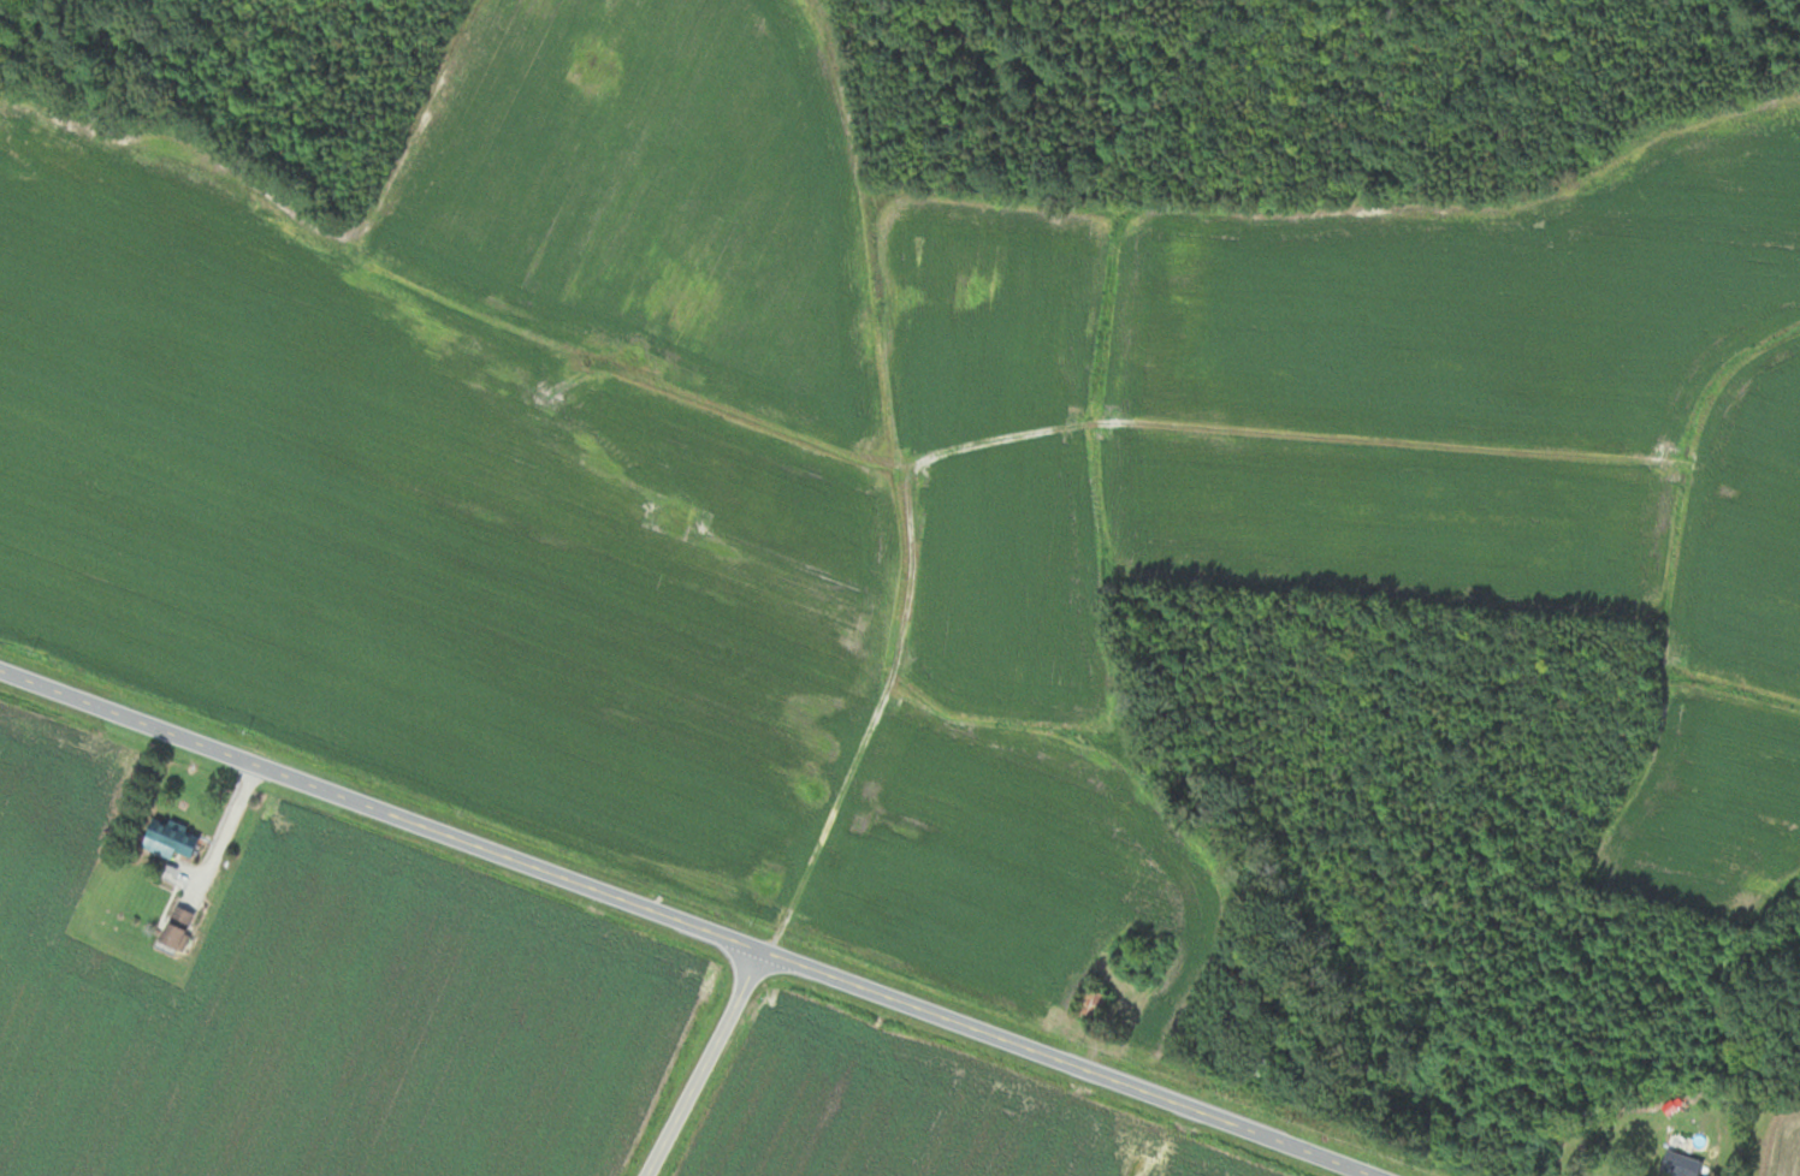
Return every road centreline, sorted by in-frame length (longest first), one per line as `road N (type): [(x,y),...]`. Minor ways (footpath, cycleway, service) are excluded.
road 1 (secondary): [(1358,1175),(0,675)]
road 2 (residential): [(643,1175),(756,951)]

